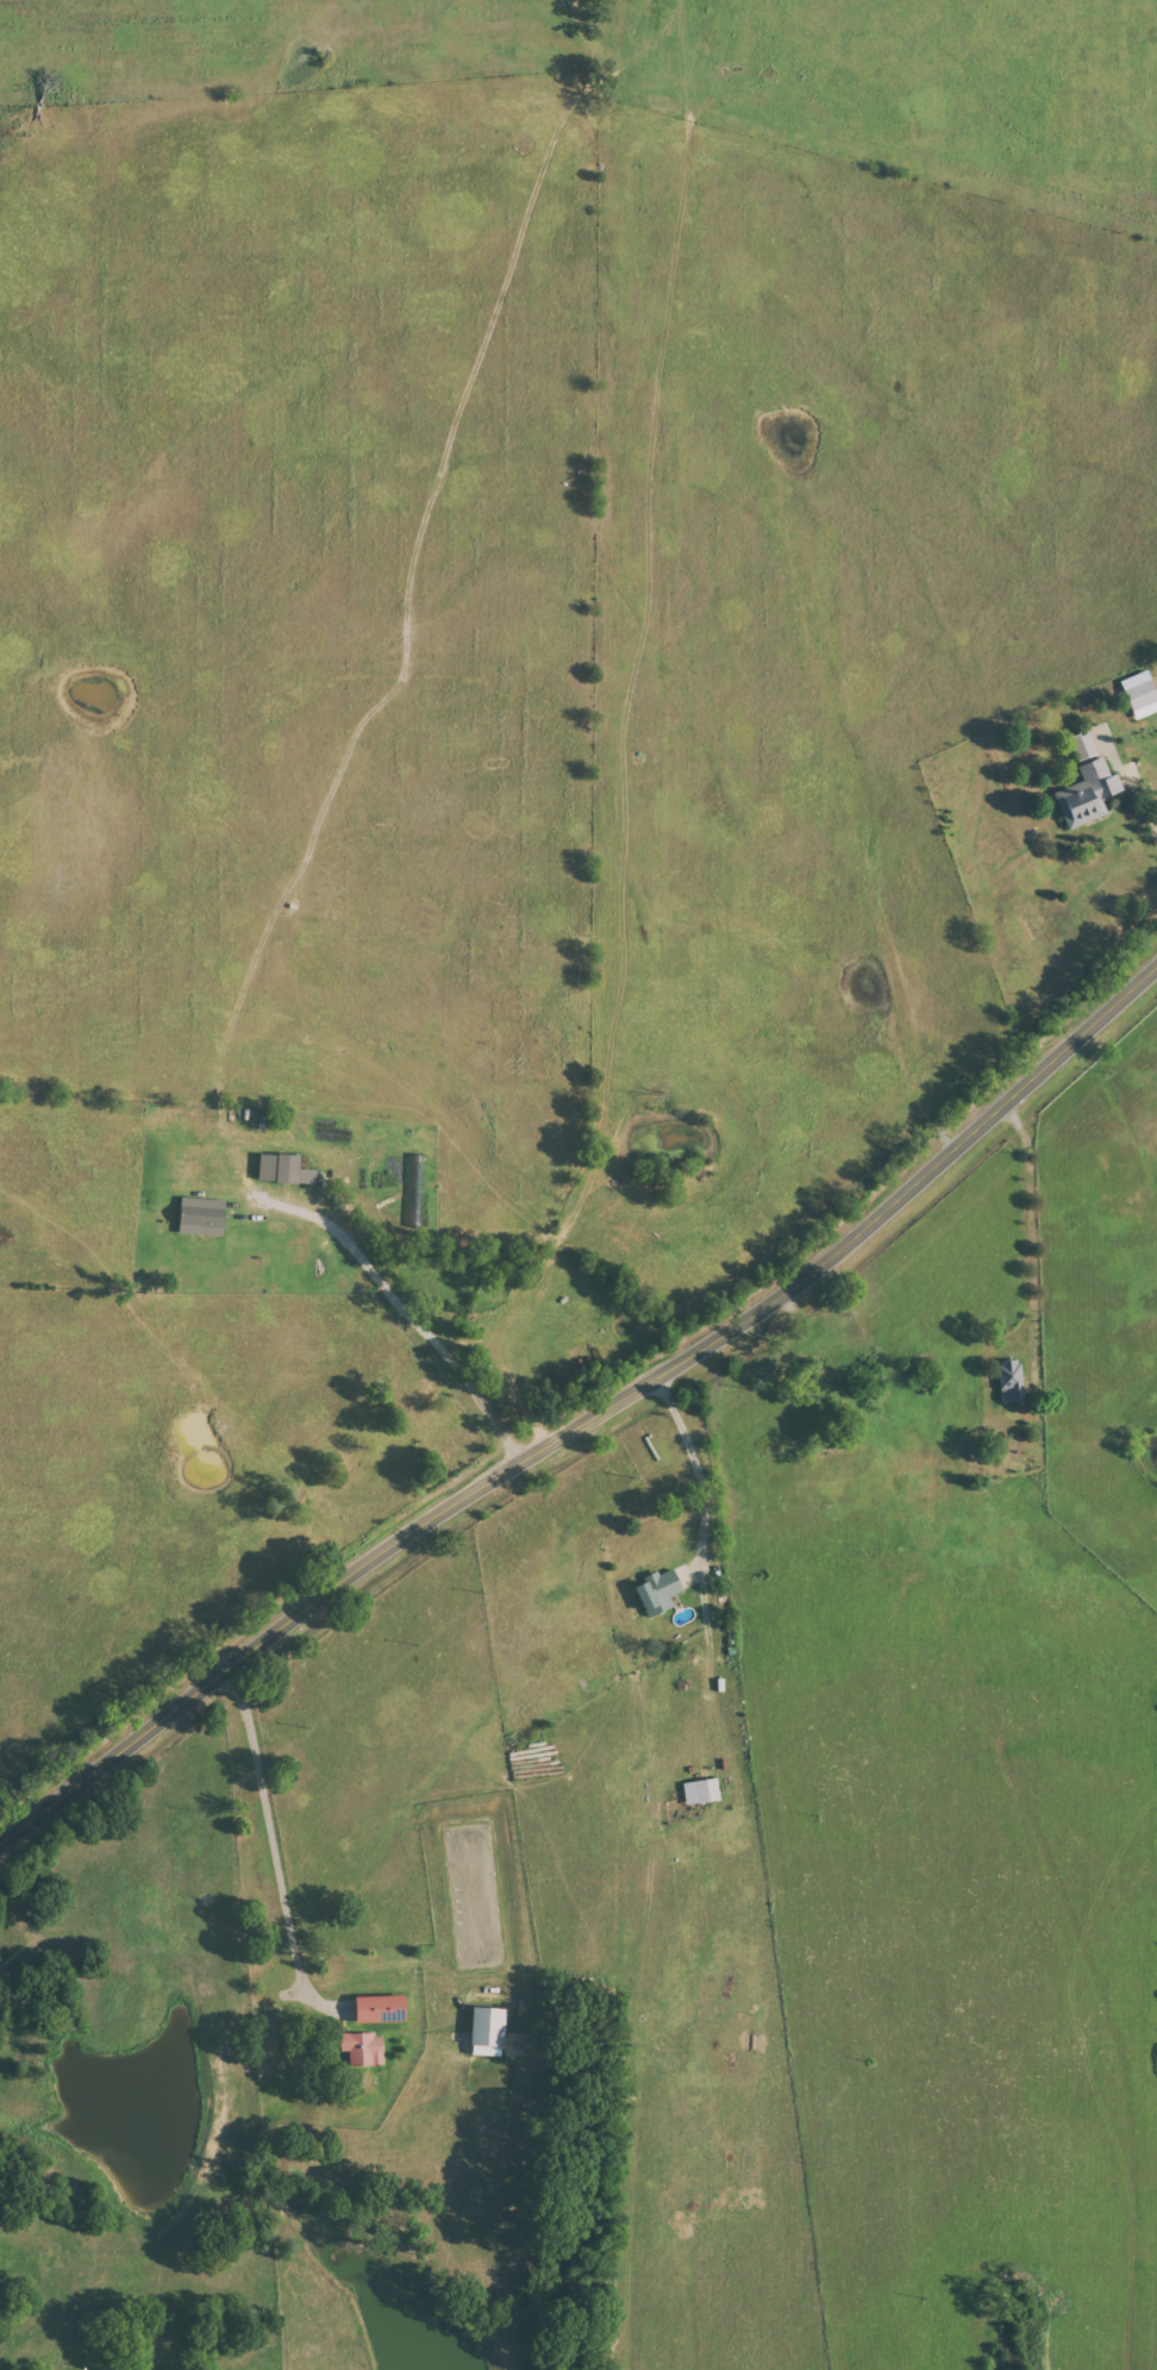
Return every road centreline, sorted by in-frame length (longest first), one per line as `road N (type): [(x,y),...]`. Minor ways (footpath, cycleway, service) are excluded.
road 1 (tertiary): [(0,1839),(325,1588),(669,1368),(890,1206),(1156,964)]

